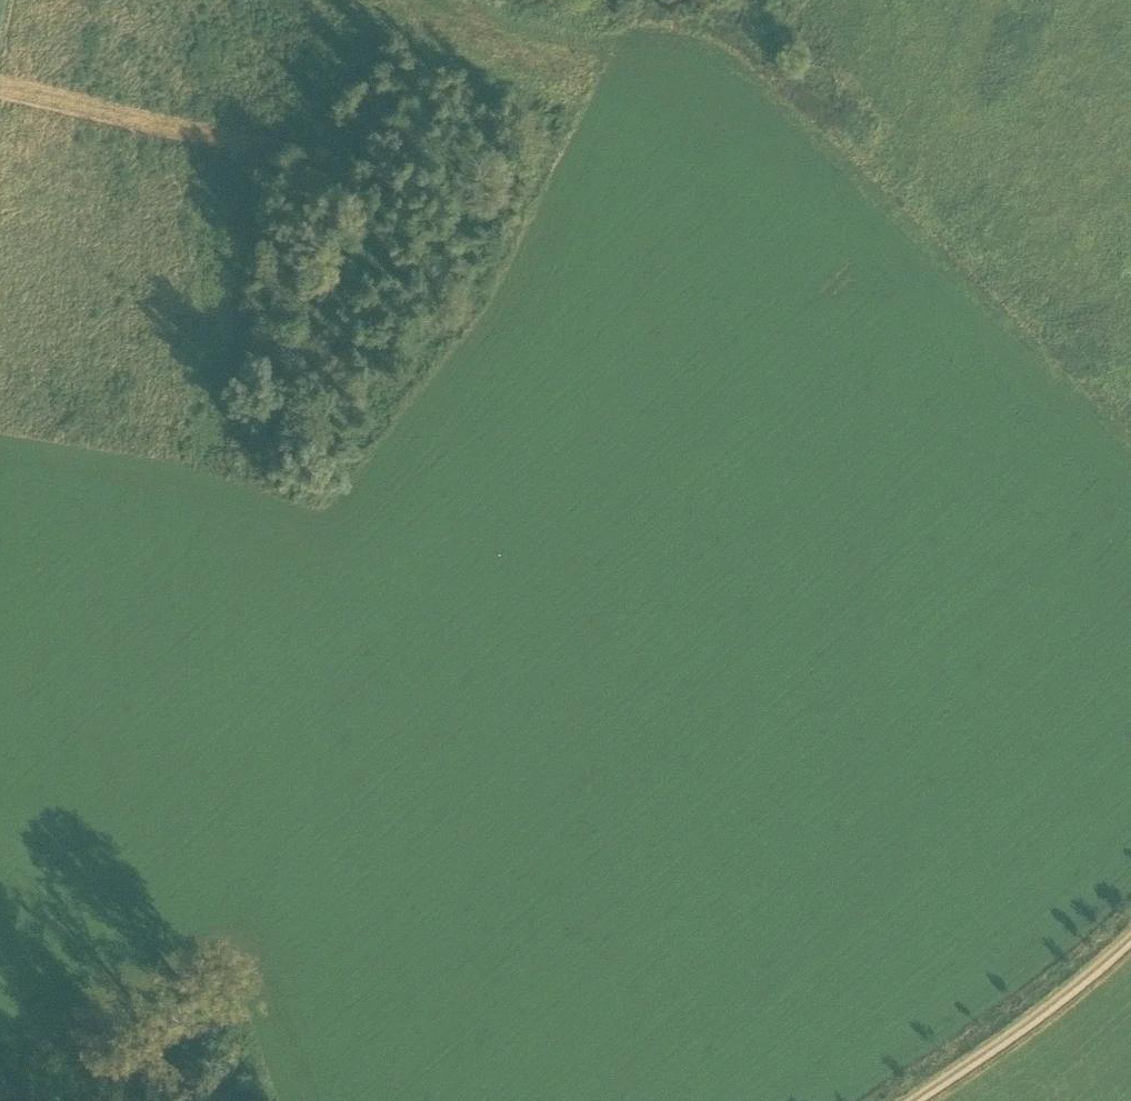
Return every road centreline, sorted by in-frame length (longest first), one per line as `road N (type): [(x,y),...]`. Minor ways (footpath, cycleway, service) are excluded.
road 1 (track): [(1130,934),(1035,1026),(932,1100)]

